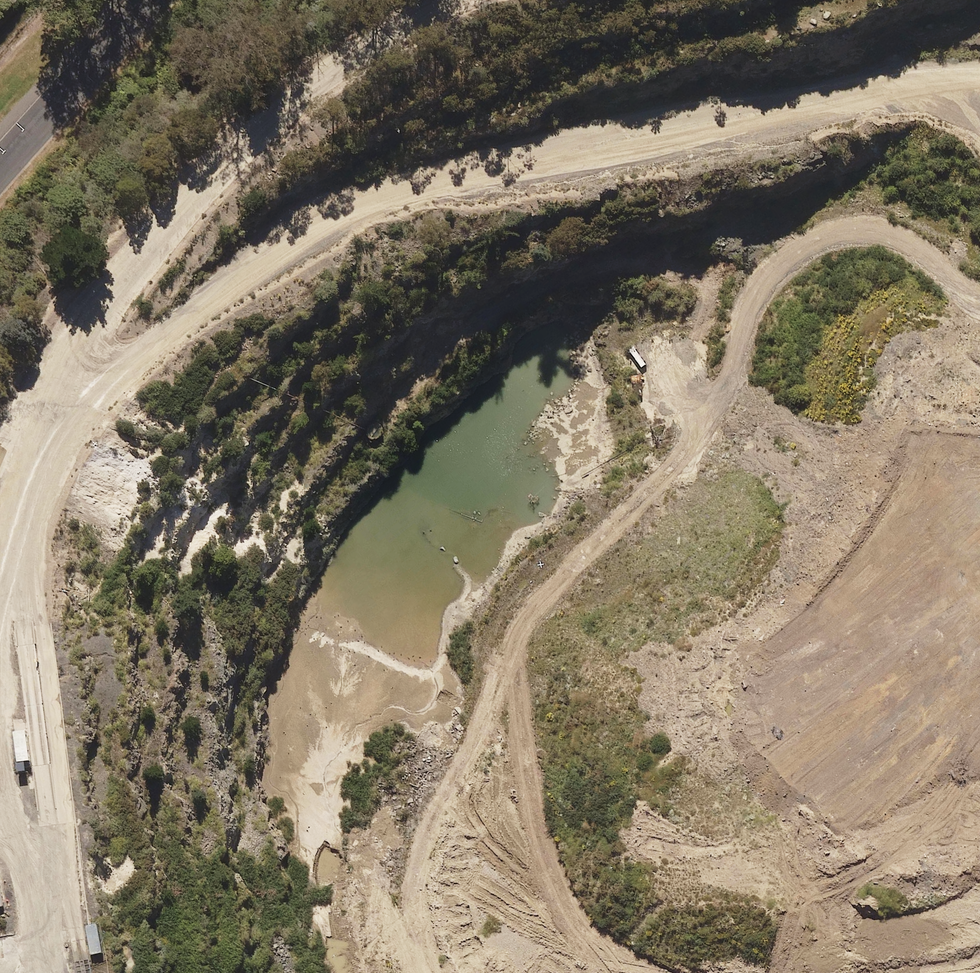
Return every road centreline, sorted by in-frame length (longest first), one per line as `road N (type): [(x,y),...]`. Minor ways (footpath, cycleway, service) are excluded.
road 1 (track): [(84,972),(49,825),(21,585),(21,529),(57,394),(111,293),(270,119),(451,0)]
road 2 (track): [(33,476),(66,426),(122,367),(319,220),(407,186),(595,144),(979,77)]
road 3 (track): [(979,300),(900,236),(860,229),(811,242),(772,274),(723,388),(683,455),(522,622),(419,863),(424,972)]
road 4 (track): [(389,419),(476,336),(570,279),(614,262),(664,265),(711,284),(688,369),(694,437)]
road 5 (track): [(514,642),(538,830),(565,901),(616,970),(628,972)]
road 6 (tertiary): [(149,0),(0,170)]
road 7 (track): [(776,972),(792,920),(811,892),(926,823)]

